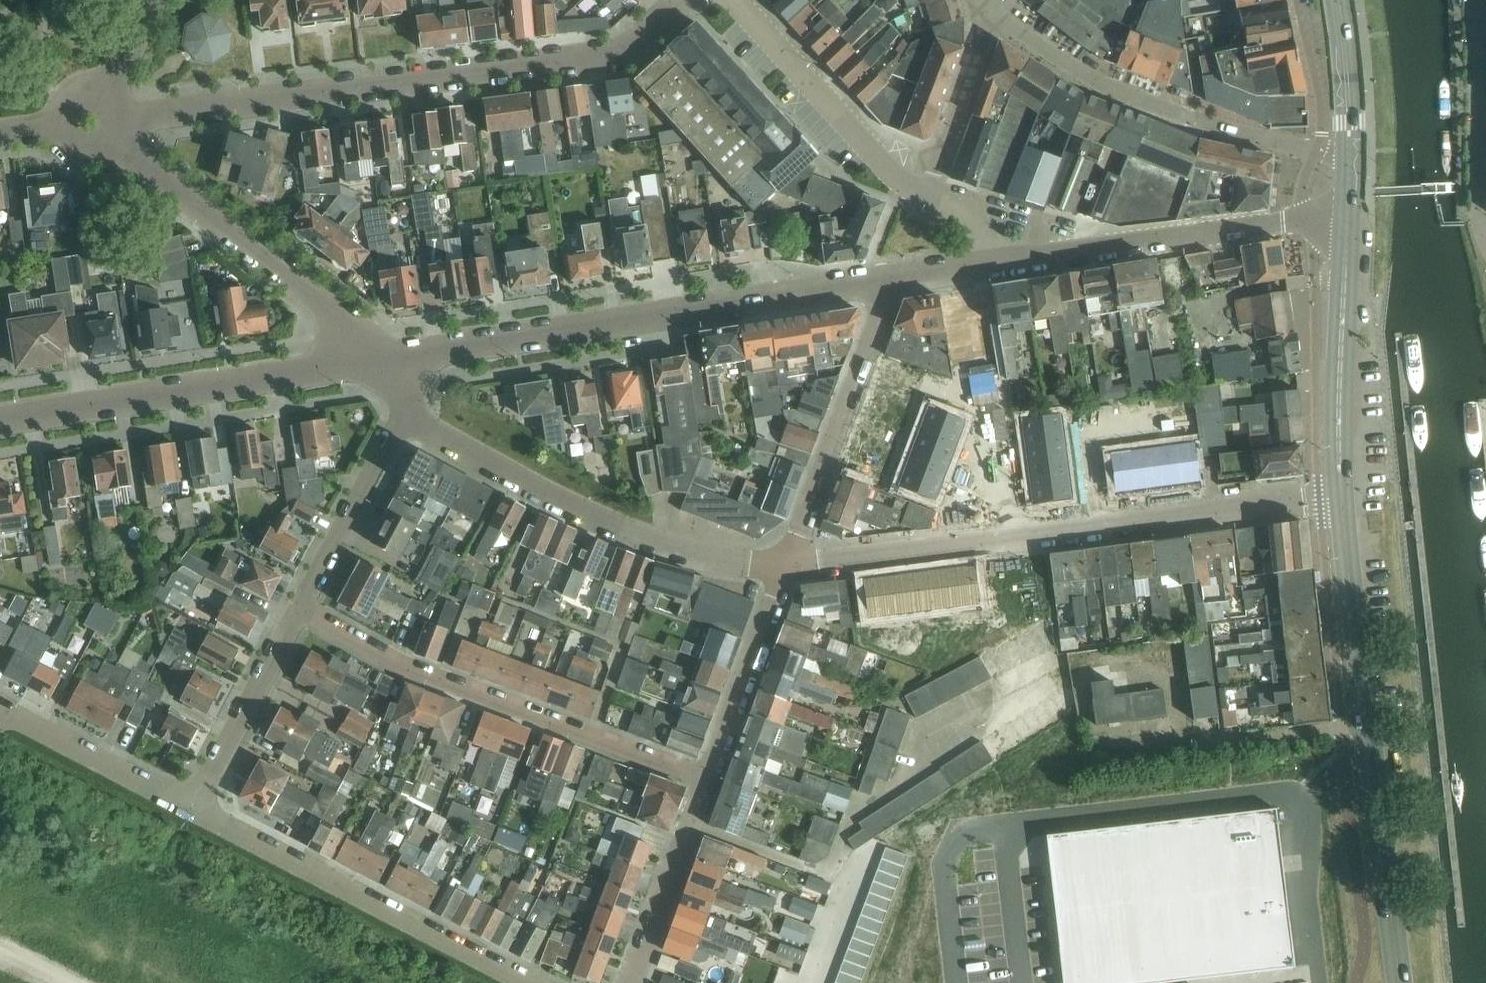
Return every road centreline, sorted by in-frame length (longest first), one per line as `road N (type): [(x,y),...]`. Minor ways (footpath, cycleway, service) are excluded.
road 1 (residential): [(88,124),(635,56),(693,0)]
road 2 (residential): [(788,562),(1343,496)]
road 3 (tertiary): [(381,359),(899,279)]
road 4 (primary): [(1403,982),(1343,496)]
road 5 (residential): [(705,780),(441,681),(295,608)]
road 6 (residential): [(788,562),(763,569),(637,534),(398,414)]
road 7 (tertiary): [(0,415),(381,359)]
road 8 (residential): [(525,982),(190,805)]
road 9 (residential): [(381,359),(88,124)]
road 10 (residential): [(1317,154),(1060,69),(995,15)]
road 11 (tertiary): [(994,265),(1298,221)]
road 12 (residential): [(788,562),(899,279)]
road 13 (residential): [(930,197),(905,186),(729,0)]
road 14 (primary): [(1343,496),(1347,219)]
road 15 (residential): [(705,780),(788,562)]
road 16 (residential): [(1485,226),(1477,0)]
road 17 (residential): [(190,805),(295,608)]
road 18 (primary): [(1347,219),(1348,123),(1334,0)]
road 19 (residential): [(295,608),(398,414)]
road 20 (residential): [(630,982),(705,780)]
road 21 (residential): [(190,805),(0,709)]
road 22 (residential): [(930,197),(995,15)]
road 23 (residential): [(1296,0),(1318,89),(1317,154)]
road 24 (residential): [(88,124),(150,0)]

